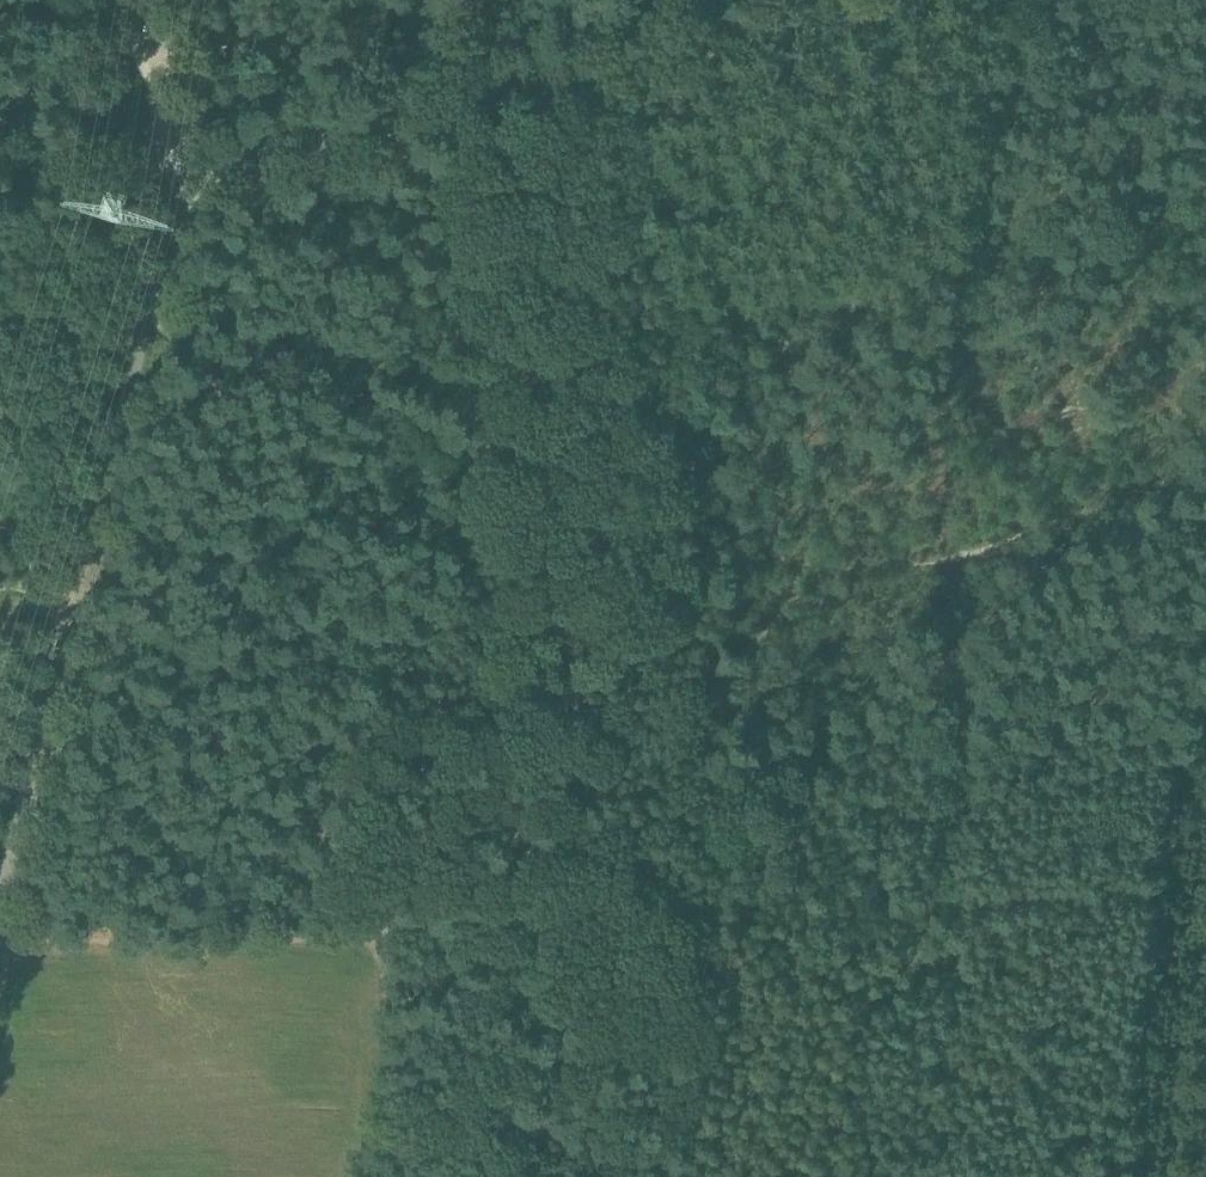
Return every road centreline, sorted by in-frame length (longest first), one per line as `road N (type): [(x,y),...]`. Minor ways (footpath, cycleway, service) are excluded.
road 1 (unclassified): [(0,914),(29,790),(23,745),(57,686),(187,162),(395,124),(913,0)]
road 2 (track): [(84,0),(87,19),(142,109),(187,162)]

